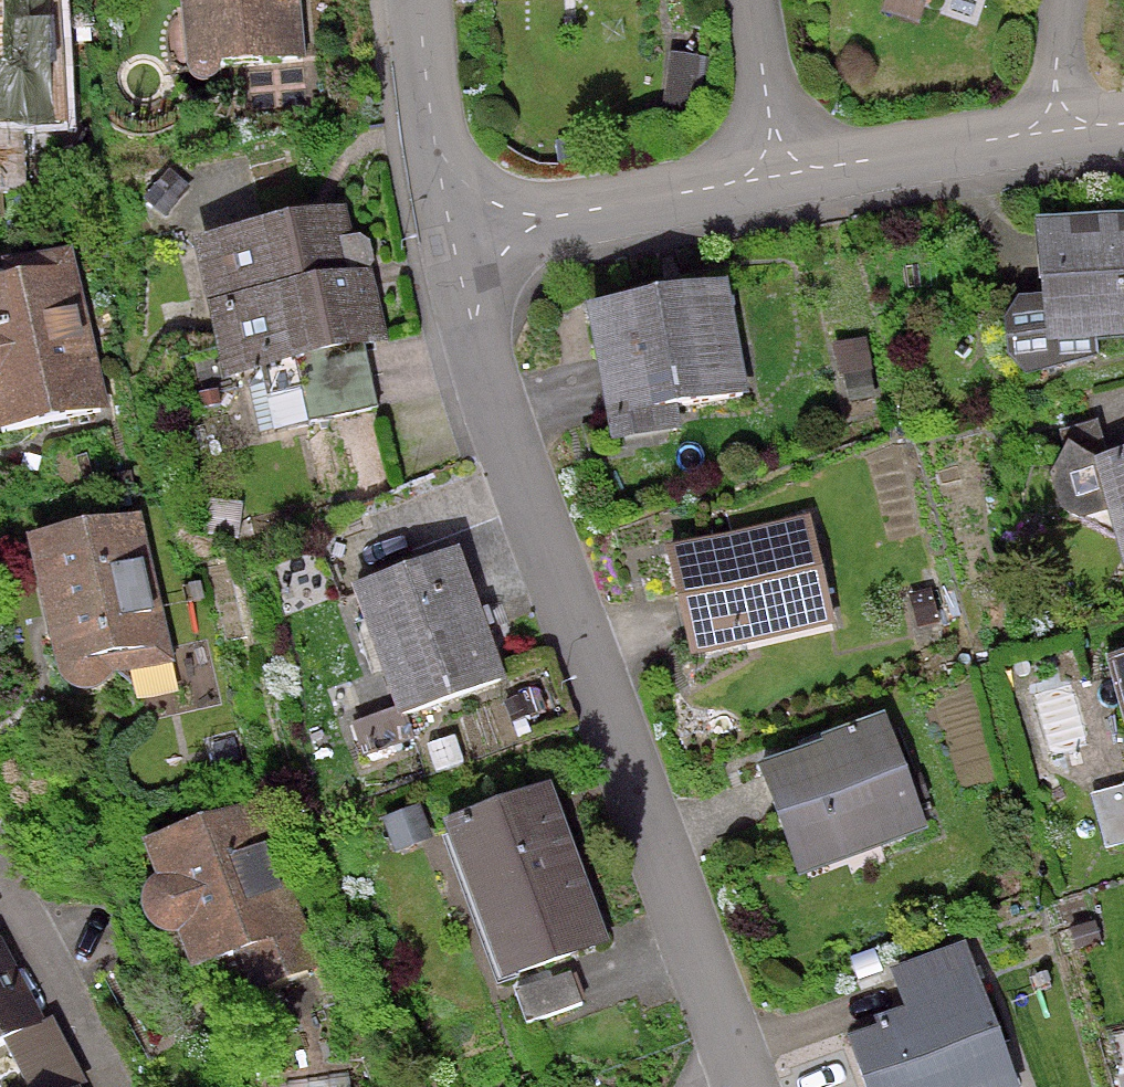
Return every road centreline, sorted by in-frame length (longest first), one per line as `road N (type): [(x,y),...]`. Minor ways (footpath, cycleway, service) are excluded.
road 1 (residential): [(752,1086),(497,392),(448,208)]
road 2 (residential): [(784,183),(614,216),(448,208)]
road 3 (residential): [(1034,134),(784,183)]
road 4 (residential): [(0,862),(110,1086)]
road 5 (residential): [(448,208),(412,0)]
road 6 (residential): [(755,0),(784,183)]
road 7 (residential): [(1064,0),(1034,134)]

